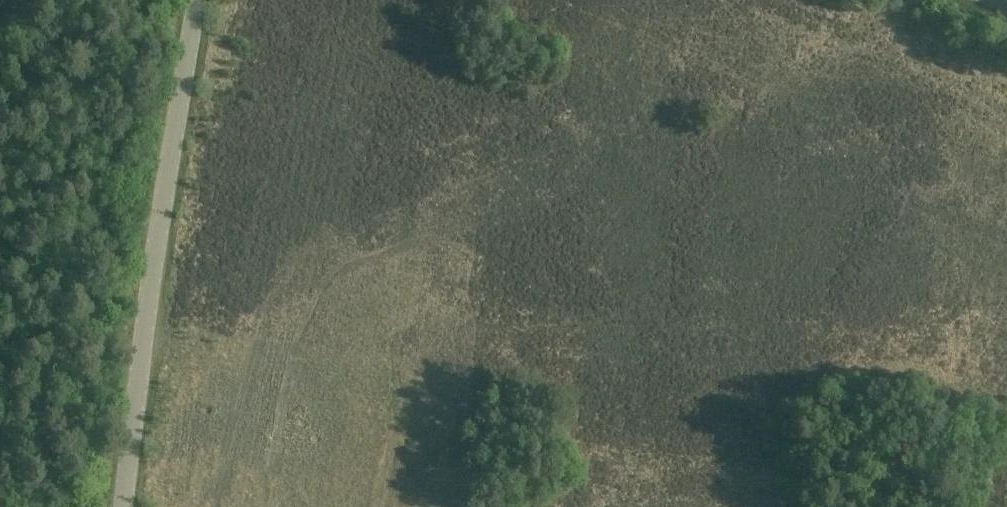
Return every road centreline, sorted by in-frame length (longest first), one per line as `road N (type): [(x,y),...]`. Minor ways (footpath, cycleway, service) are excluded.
road 1 (unclassified): [(122,506),(195,0)]

